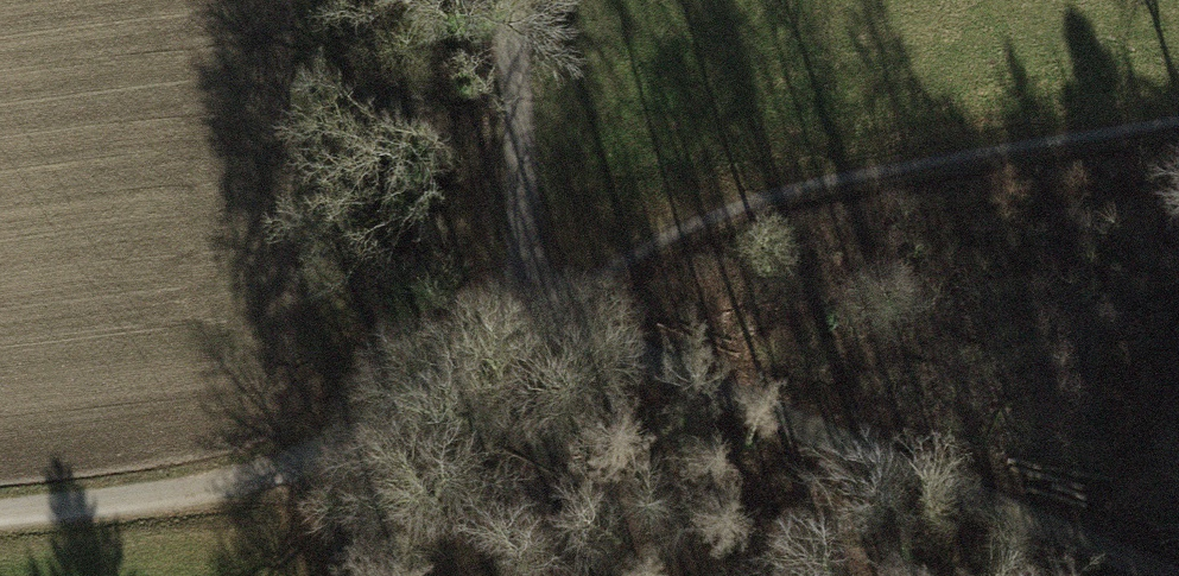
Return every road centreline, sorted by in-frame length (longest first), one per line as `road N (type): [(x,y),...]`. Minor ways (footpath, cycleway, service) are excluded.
road 1 (track): [(0,527),(257,488),(540,301),(781,195),(1178,124)]
road 2 (track): [(1178,570),(540,301),(506,0)]

